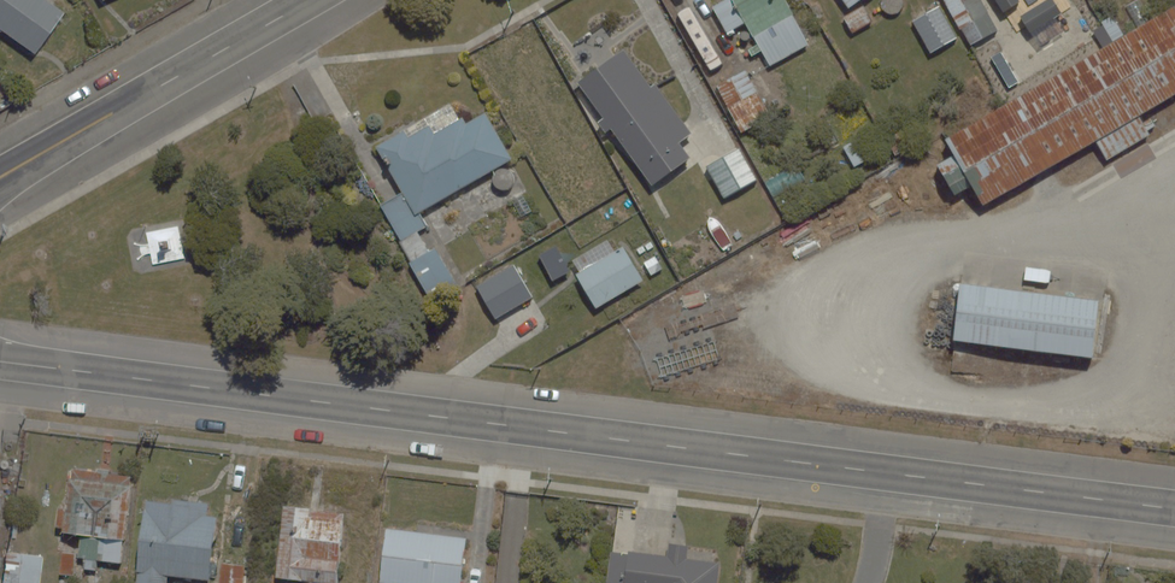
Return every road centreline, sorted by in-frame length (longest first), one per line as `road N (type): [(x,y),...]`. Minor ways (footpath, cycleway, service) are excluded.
road 1 (residential): [(0,361),(888,474)]
road 2 (secondary): [(22,166),(313,0)]
road 3 (residential): [(888,474),(1174,510)]

